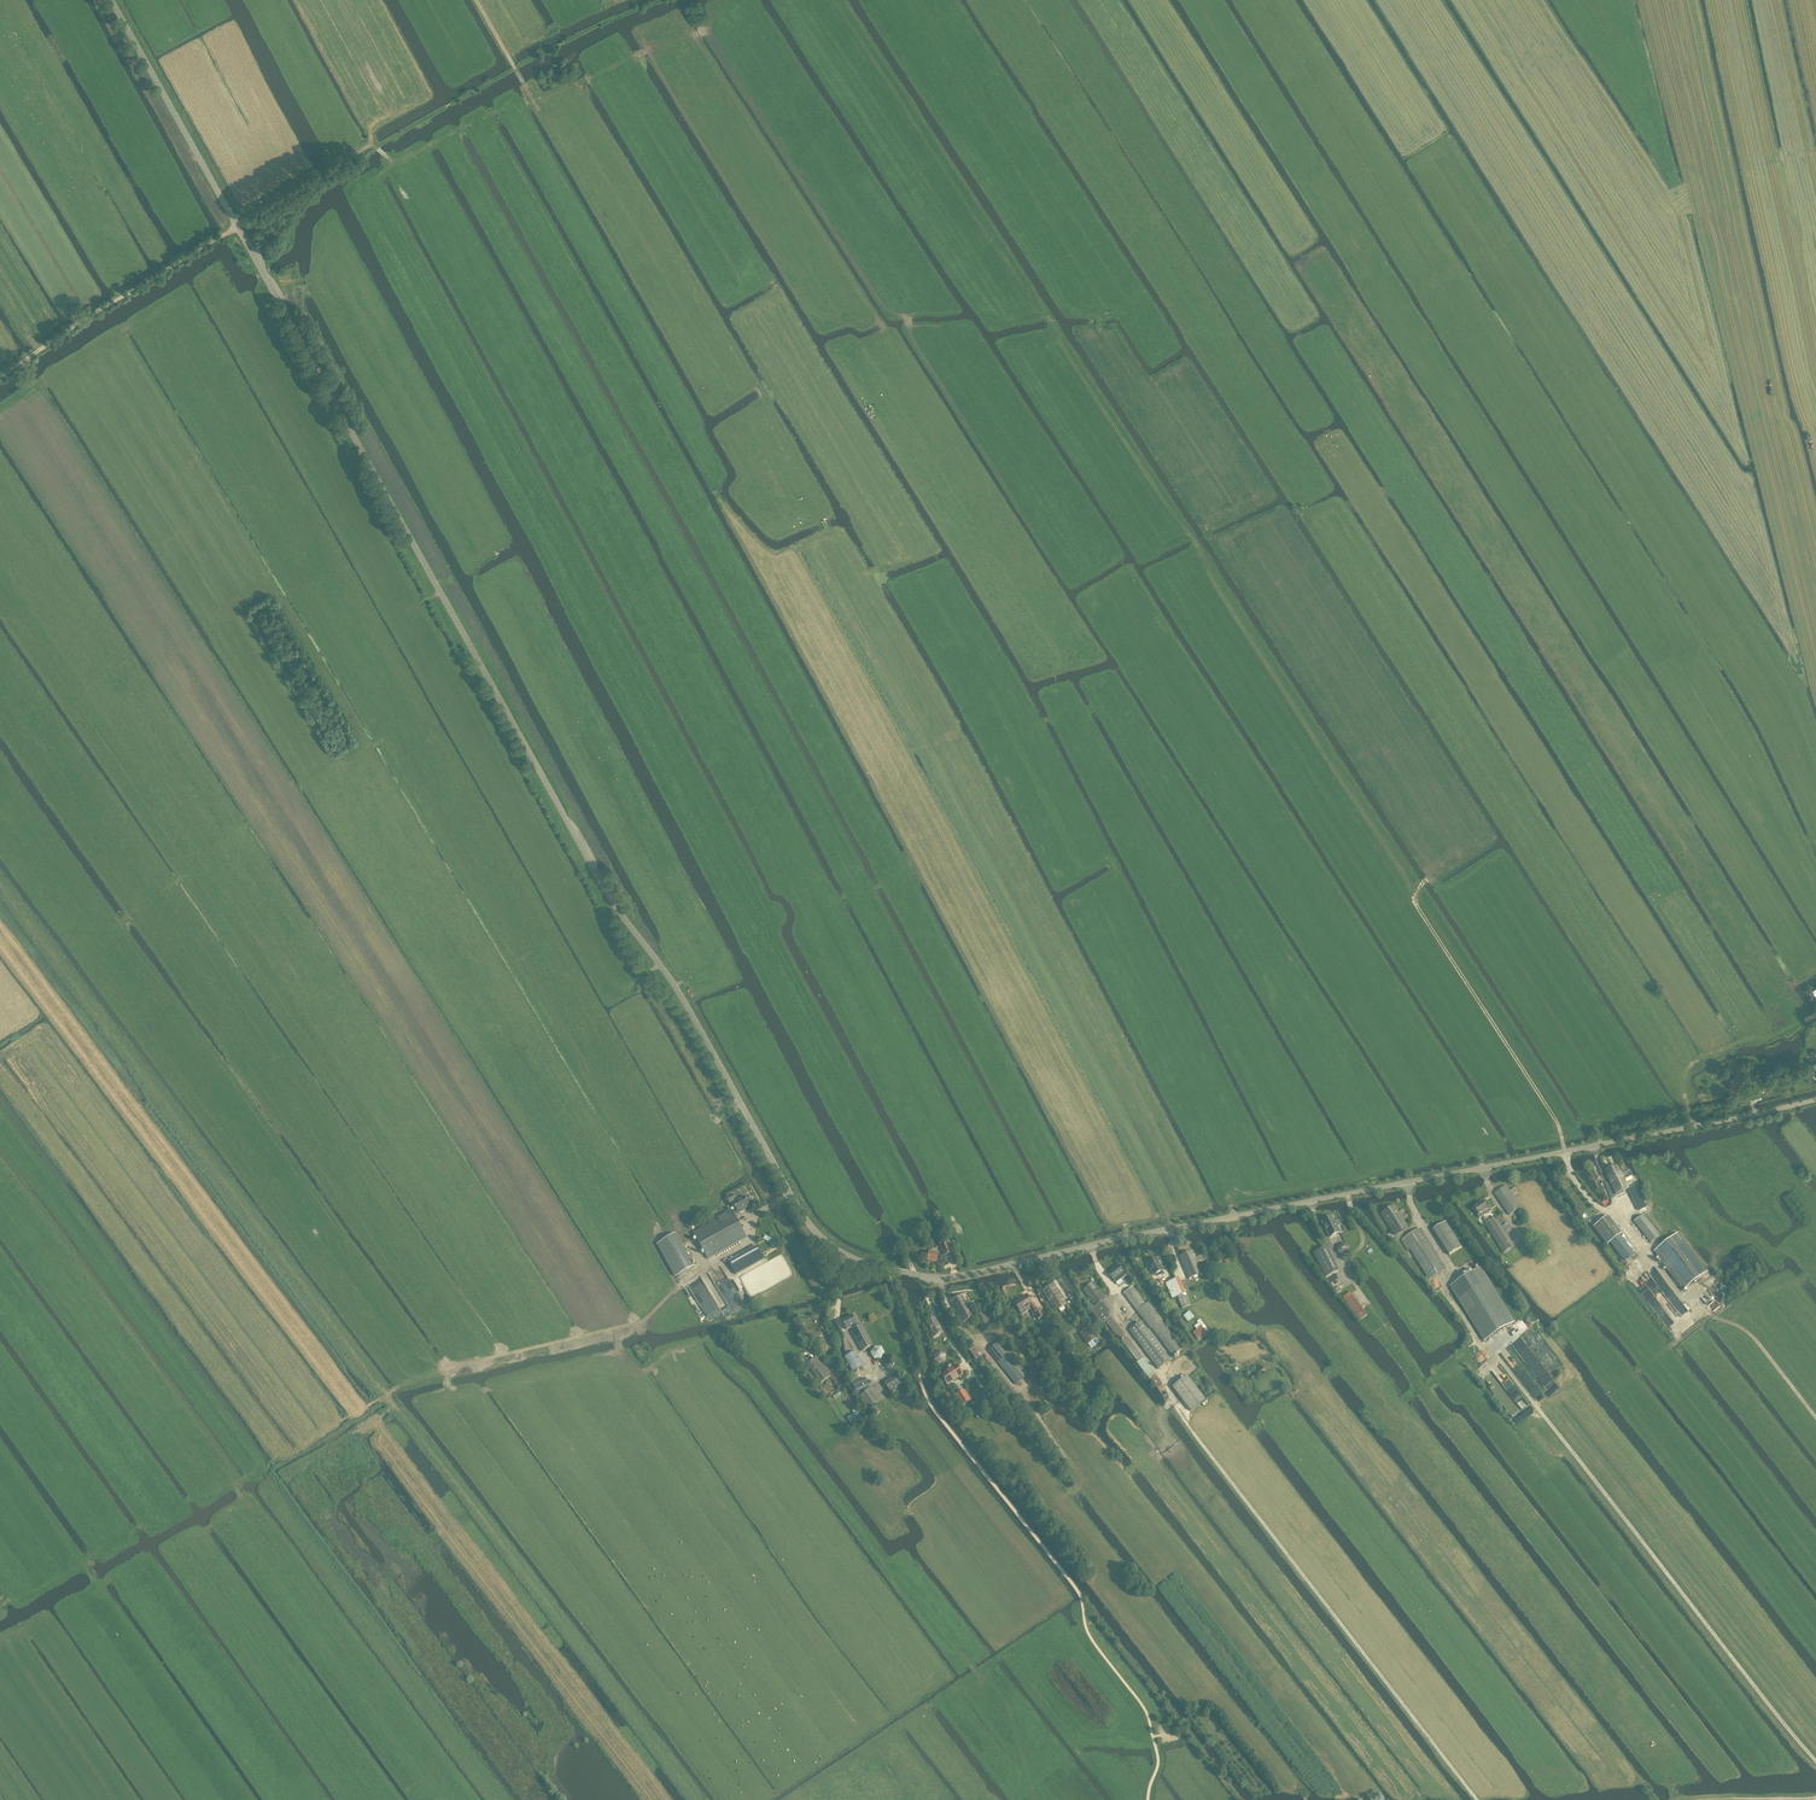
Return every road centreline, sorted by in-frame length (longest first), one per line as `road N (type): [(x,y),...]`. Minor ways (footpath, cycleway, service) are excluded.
road 1 (unclassified): [(909,1273),(845,1255),(799,1209),(691,1013),(616,908),(238,226)]
road 2 (unclassified): [(909,1273),(962,1275),(1815,1100)]
road 3 (track): [(0,377),(316,175),(564,42),(663,0)]
road 4 (track): [(1471,1266),(1440,1283),(1481,1346),(1502,1363),(1815,1761)]
road 5 (track): [(1120,1299),(1120,1323),(1186,1423),(1477,1799)]
road 6 (track): [(1614,1209),(1684,1298),(1752,1336),(1815,1418)]
road 7 (unclassified): [(111,0),(238,226)]
road 8 (track): [(645,1372),(676,1347),(819,1310),(845,1255)]
road 9 (track): [(619,1327),(644,1321),(700,1269),(753,1238),(756,1214),(792,1197)]
road 10 (track): [(447,1368),(619,1327),(620,1353)]
road 11 (track): [(539,110),(476,0)]

